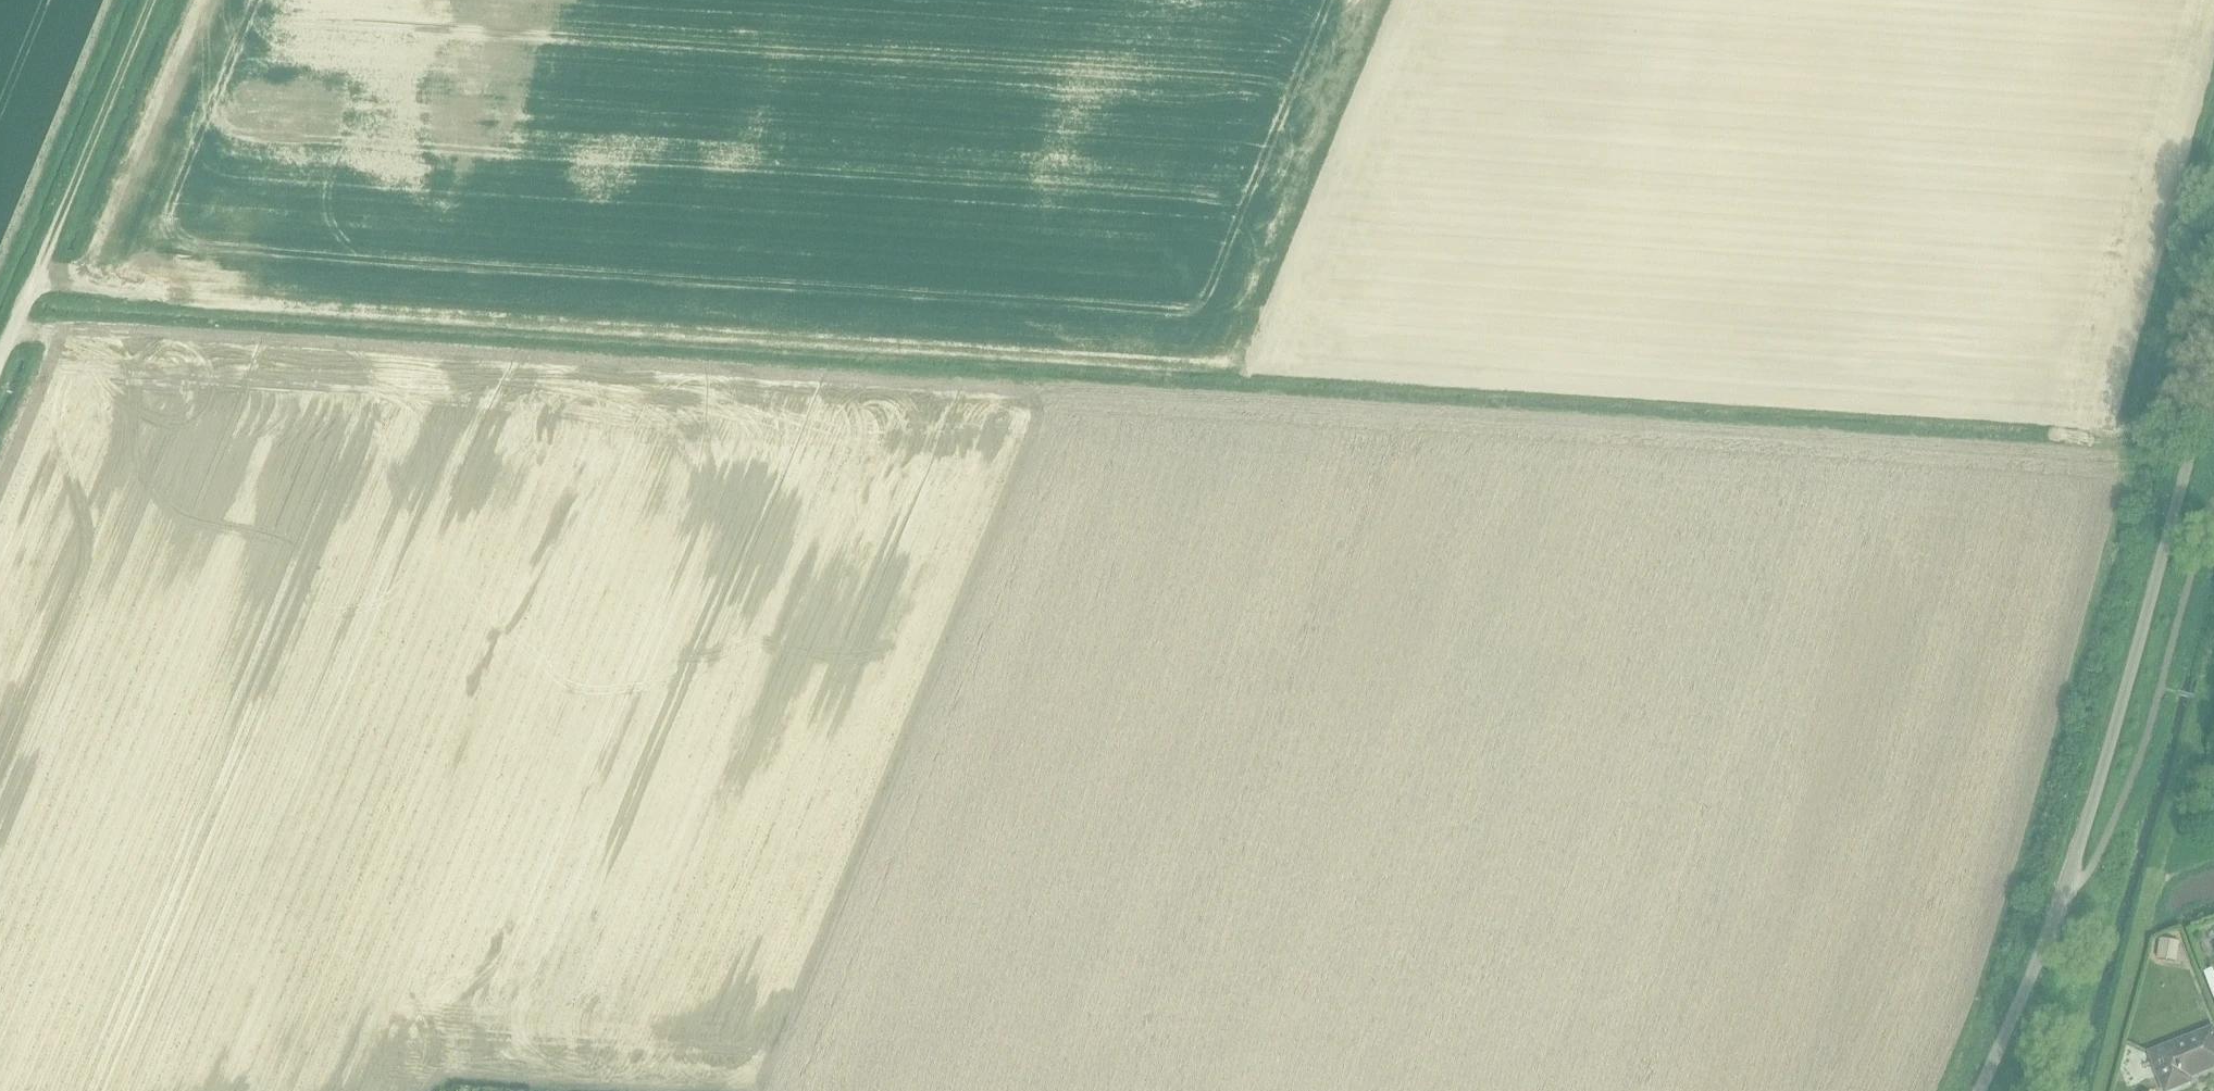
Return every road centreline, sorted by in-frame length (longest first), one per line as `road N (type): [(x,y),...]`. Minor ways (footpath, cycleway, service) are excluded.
road 1 (unclassified): [(1983,1090),(2070,881),(2213,391)]
road 2 (track): [(154,0),(39,272)]

